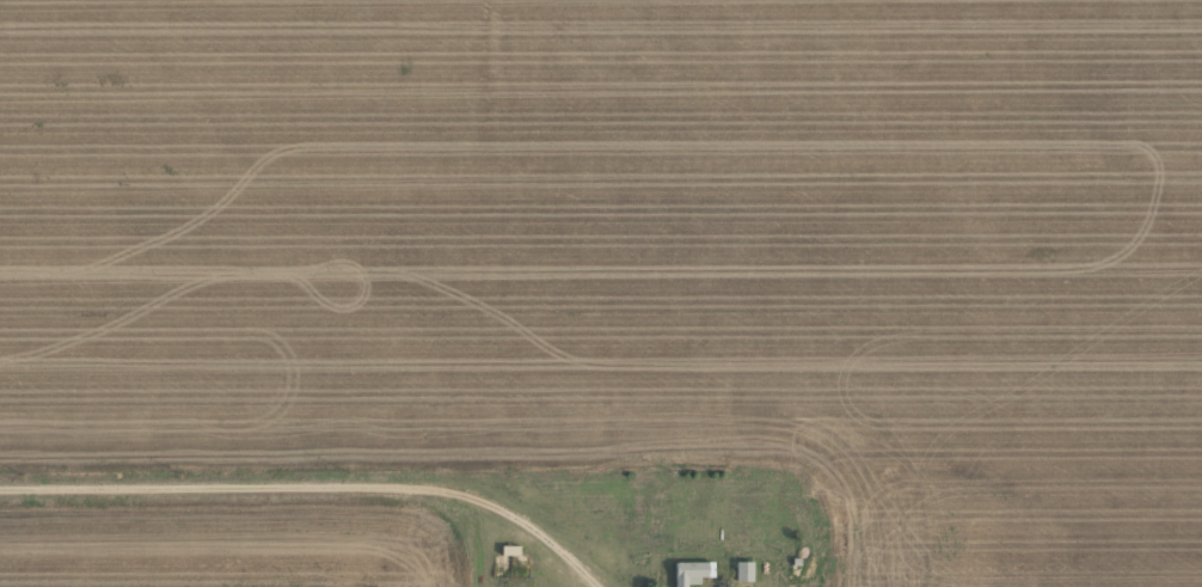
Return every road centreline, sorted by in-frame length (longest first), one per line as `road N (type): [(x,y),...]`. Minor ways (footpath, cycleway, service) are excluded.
road 1 (residential): [(619,586),(513,500),(407,487),(0,486)]

